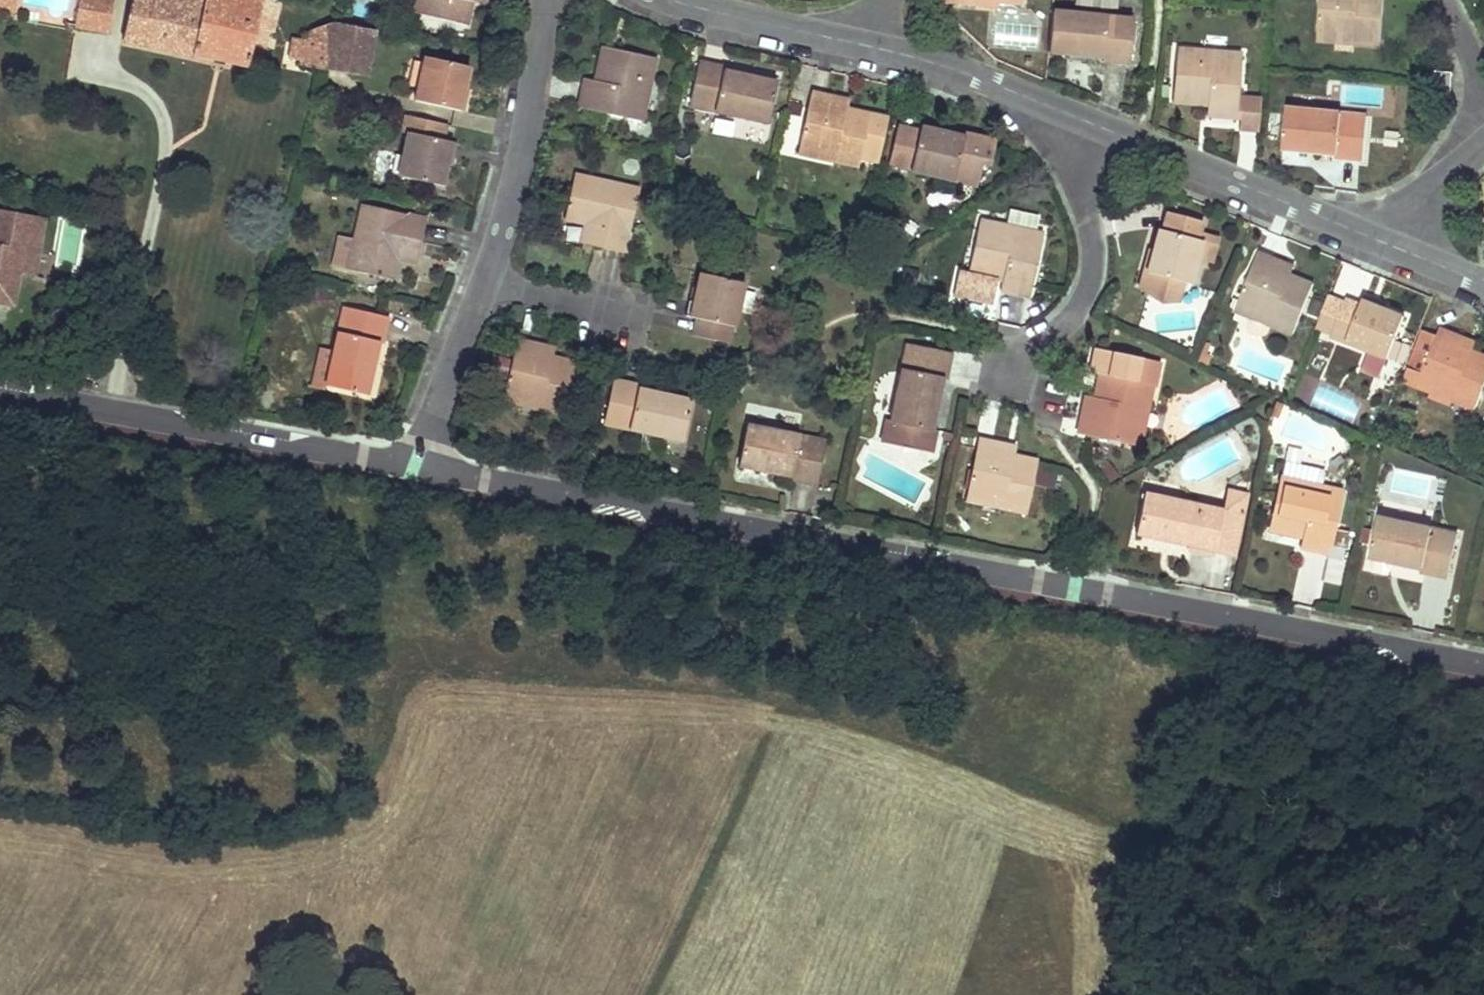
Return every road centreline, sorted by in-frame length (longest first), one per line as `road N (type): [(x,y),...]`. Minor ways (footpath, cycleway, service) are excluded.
road 1 (residential): [(1483,669),(409,466)]
road 2 (track): [(1183,836),(1050,761),(741,671),(421,639),(176,624)]
road 3 (track): [(0,529),(176,624),(289,731),(333,787)]
road 4 (residential): [(409,466),(0,394)]
road 5 (residential): [(1394,245),(1029,96)]
road 6 (residential): [(1029,96),(1076,166),(1097,253),(1082,302),(1010,365)]
road 7 (residential): [(486,284),(536,110),(545,0)]
road 8 (residential): [(867,48),(673,0)]
road 9 (residential): [(409,466),(486,284)]
road 10 (residential): [(1029,96),(867,48)]
road 11 (residential): [(1394,245),(1419,203),(1483,142)]

